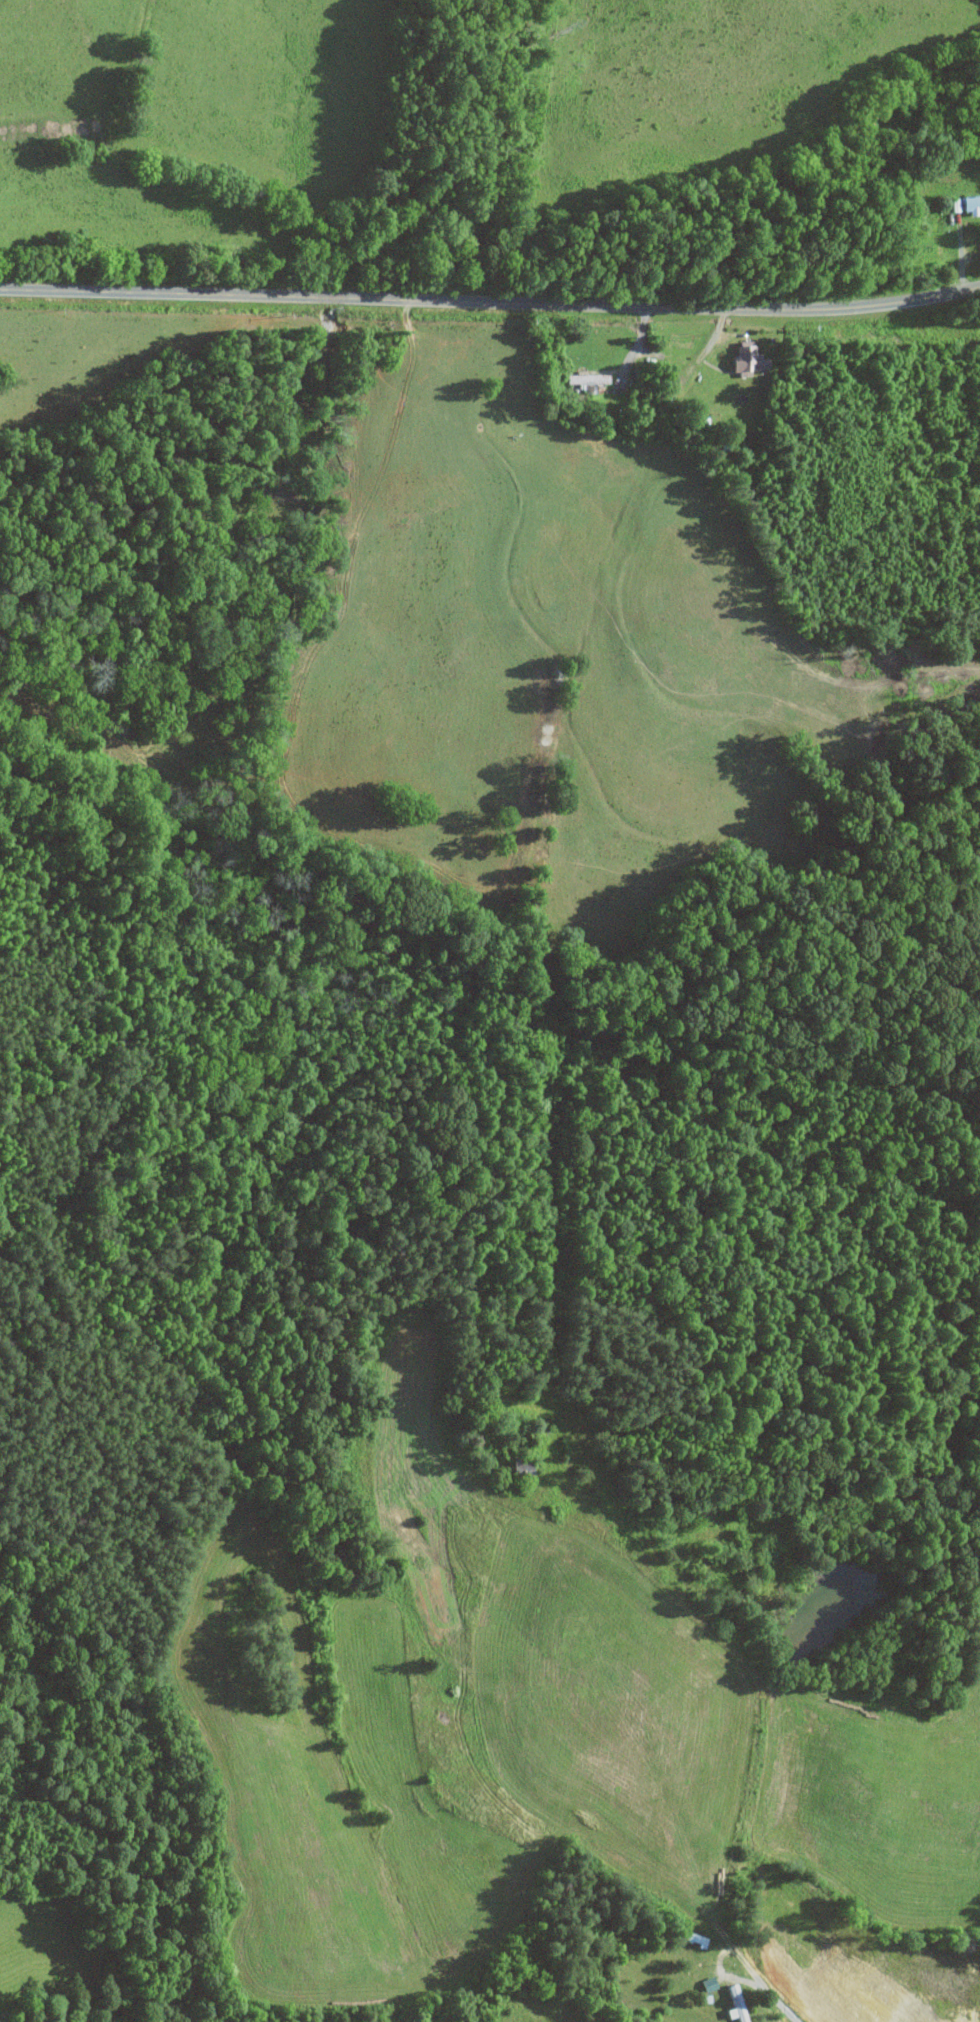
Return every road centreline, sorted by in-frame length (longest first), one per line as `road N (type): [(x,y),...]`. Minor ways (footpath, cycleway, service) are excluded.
road 1 (residential): [(979,285),(869,312),(753,319),(0,291)]
road 2 (residential): [(798,2021),(748,1965),(739,1942),(745,1853),(772,1703),(767,1667),(729,1616),(589,1501)]

